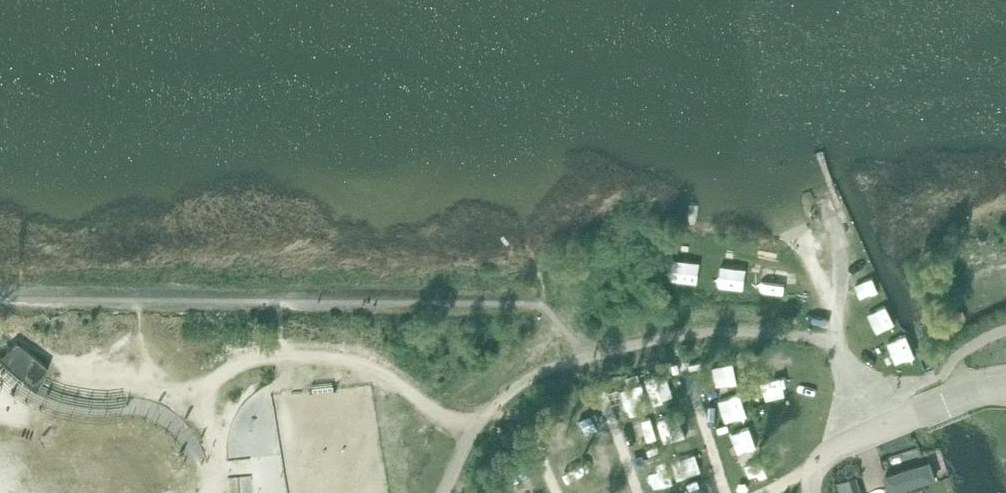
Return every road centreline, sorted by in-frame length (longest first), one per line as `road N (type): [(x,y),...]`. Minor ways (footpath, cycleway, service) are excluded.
road 1 (track): [(442,492),(478,421),(534,373),(670,335),(836,339)]
road 2 (track): [(478,421),(453,421),(360,359),(281,355),(197,384),(166,414)]

